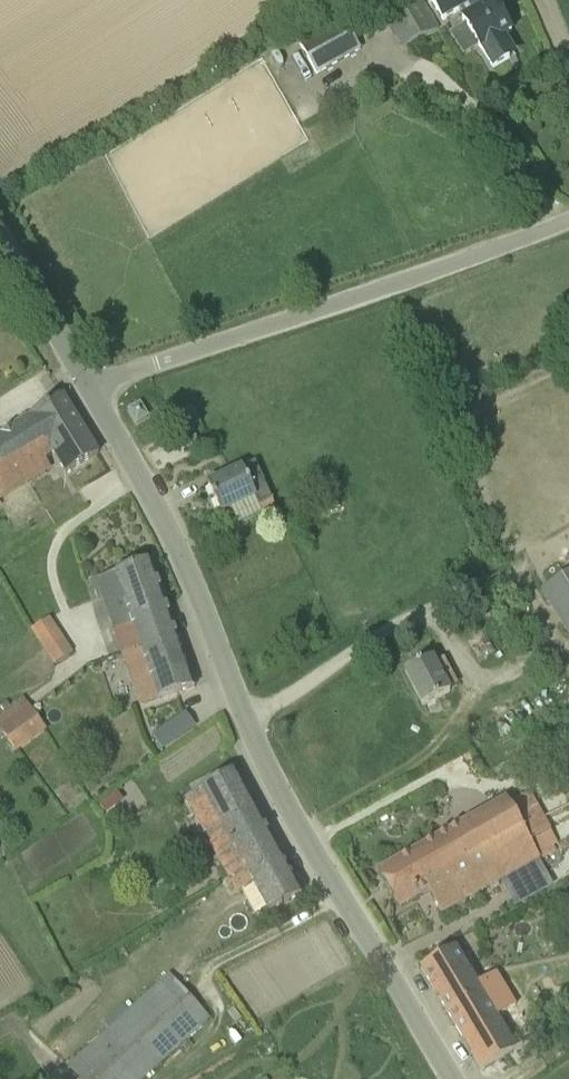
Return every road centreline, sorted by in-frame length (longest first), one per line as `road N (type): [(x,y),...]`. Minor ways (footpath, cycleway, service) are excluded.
road 1 (unclassified): [(449,1078),(255,746),(188,566),(91,392)]
road 2 (unclassified): [(91,392),(568,223)]
road 3 (unclassified): [(91,392),(0,236)]

